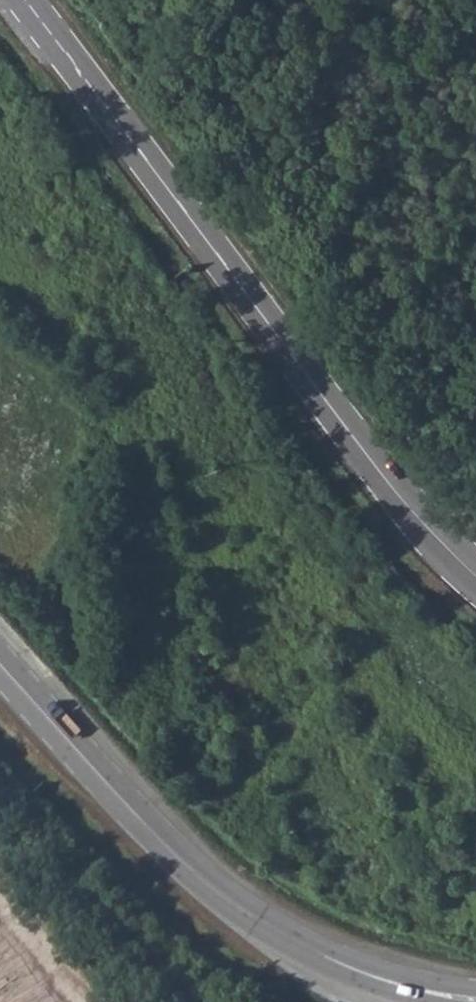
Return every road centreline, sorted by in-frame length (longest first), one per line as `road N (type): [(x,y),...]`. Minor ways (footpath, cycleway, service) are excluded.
road 1 (tertiary): [(27,0),(368,457),(475,577)]
road 2 (secondary): [(0,658),(188,862),(270,926),(355,977)]
road 3 (secondary): [(475,989),(355,977)]

